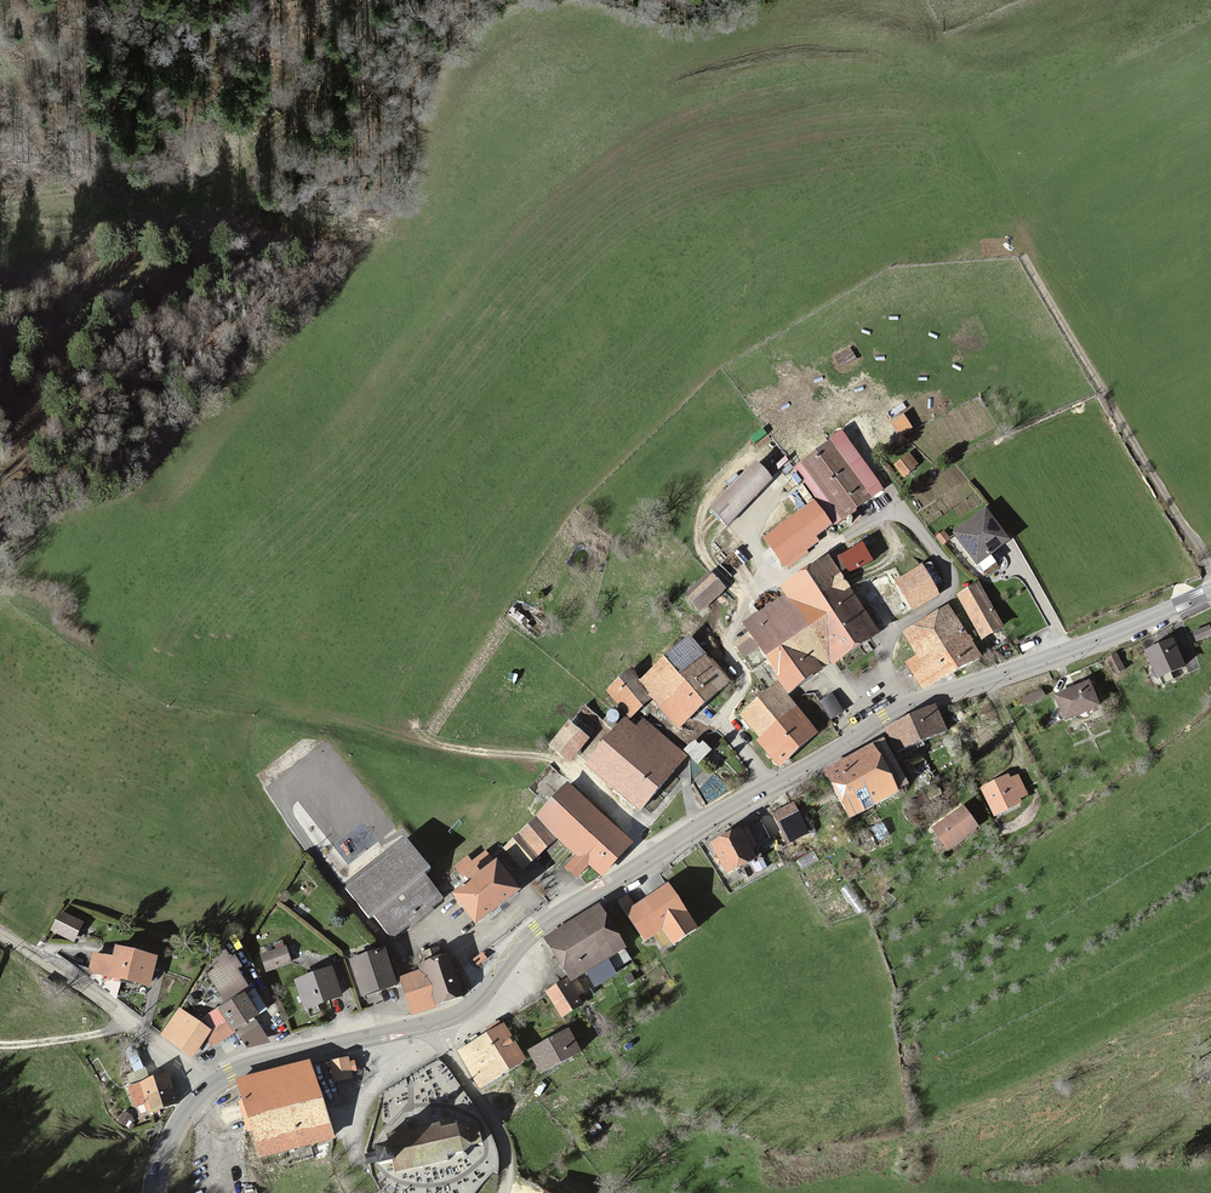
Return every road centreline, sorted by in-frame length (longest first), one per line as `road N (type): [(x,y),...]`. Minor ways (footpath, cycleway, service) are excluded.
road 1 (primary): [(1210,593),(884,718),(550,920),(473,1006),(434,1023)]
road 2 (track): [(0,516),(14,467),(157,342),(203,278),(220,222)]
road 3 (track): [(1210,576),(1024,258)]
road 4 (track): [(412,724),(426,741),(552,759),(653,857)]
road 5 (track): [(220,222),(307,109),(377,0)]
road 6 (unclassified): [(205,1088),(124,1019),(0,932)]
road 7 (primary): [(434,1023),(265,1060),(205,1088)]
road 8 (residential): [(434,1023),(502,1143),(503,1192)]
road 9 (track): [(426,741),(504,625)]
road 10 (track): [(0,1046),(109,1032),(124,1019)]

